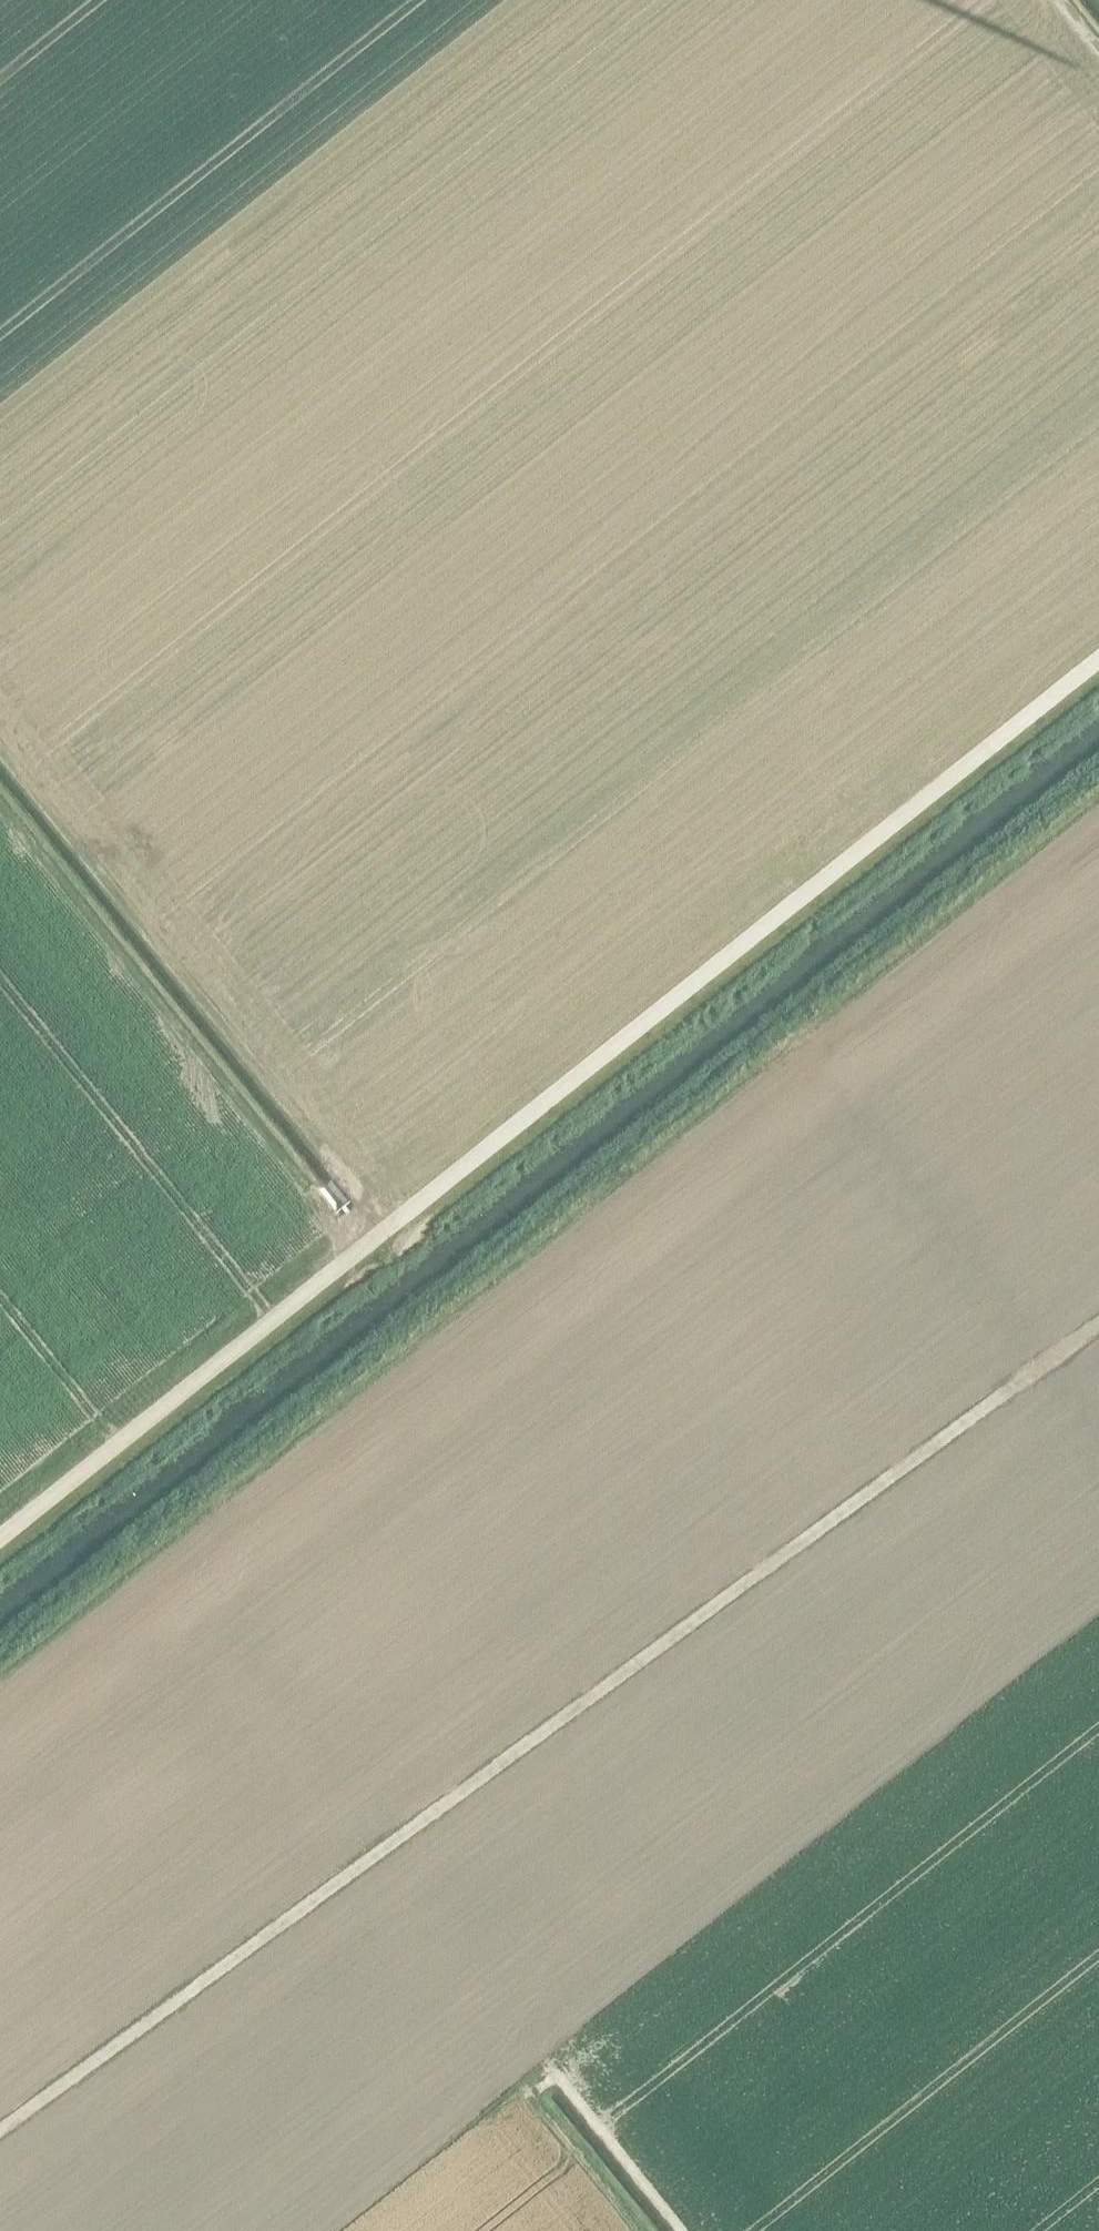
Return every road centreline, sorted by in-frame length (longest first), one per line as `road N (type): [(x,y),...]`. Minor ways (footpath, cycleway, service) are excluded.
road 1 (track): [(0,2132),(1098,1327)]

